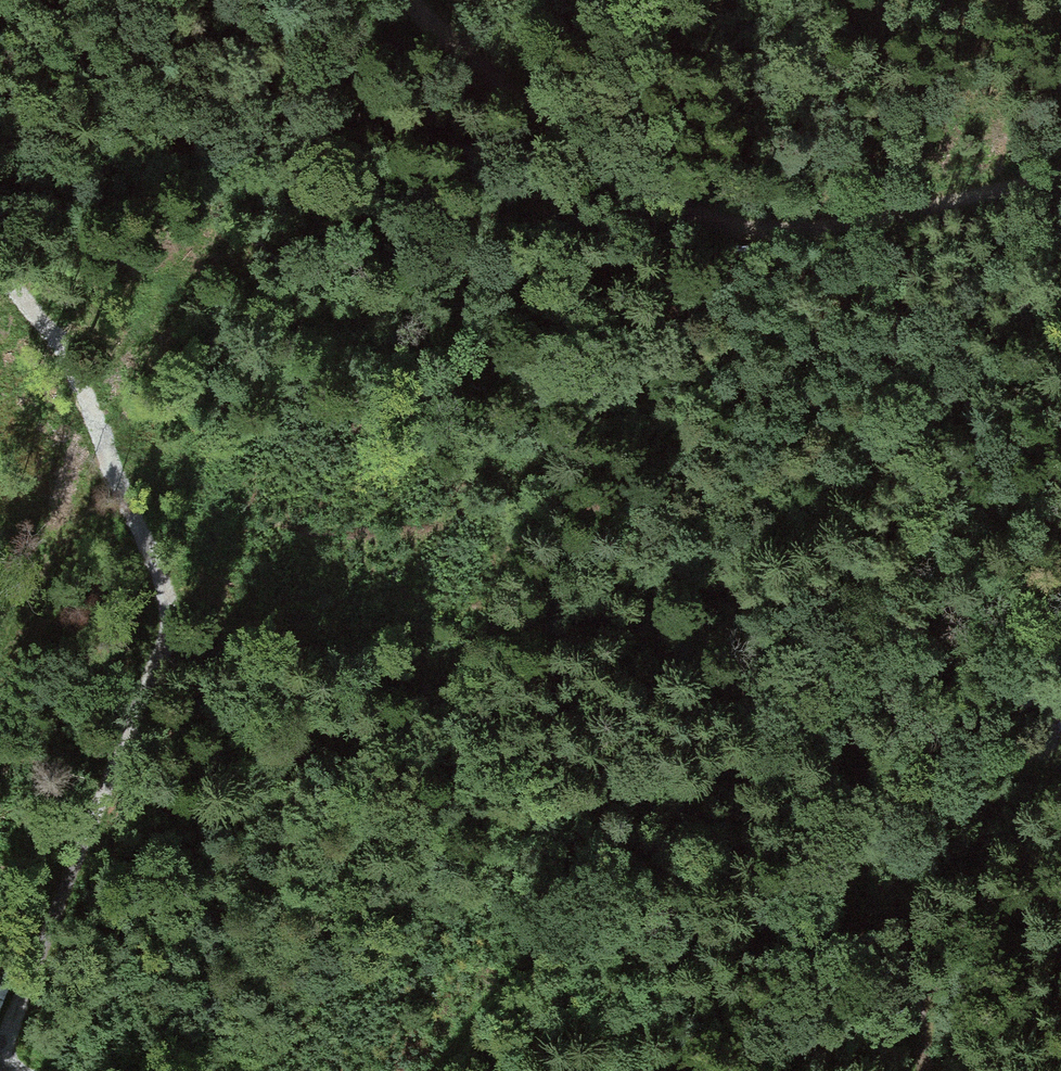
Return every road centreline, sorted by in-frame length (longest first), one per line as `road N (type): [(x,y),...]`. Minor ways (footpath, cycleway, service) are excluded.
road 1 (track): [(438,1070),(586,900),(623,842),(633,814),(628,793),(609,775),(542,755),(446,739),(139,730),(139,565),(0,361)]
road 2 (track): [(633,187),(726,221),(811,229),(1060,170)]
road 3 (track): [(0,1053),(139,730)]
road 4 (track): [(412,0),(438,32),(633,187)]
road 5 (track): [(897,918),(894,1070)]

